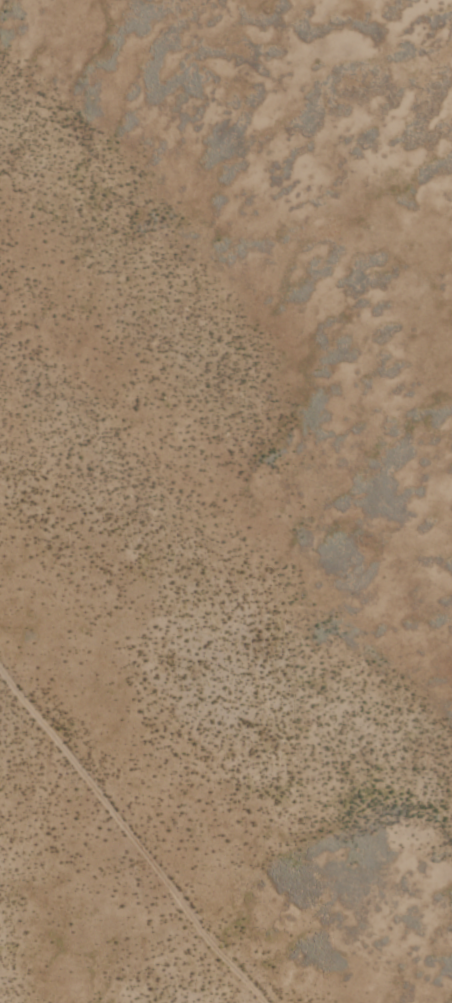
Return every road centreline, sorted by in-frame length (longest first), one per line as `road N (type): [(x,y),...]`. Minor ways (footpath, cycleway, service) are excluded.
road 1 (track): [(0,663),(257,1002)]

